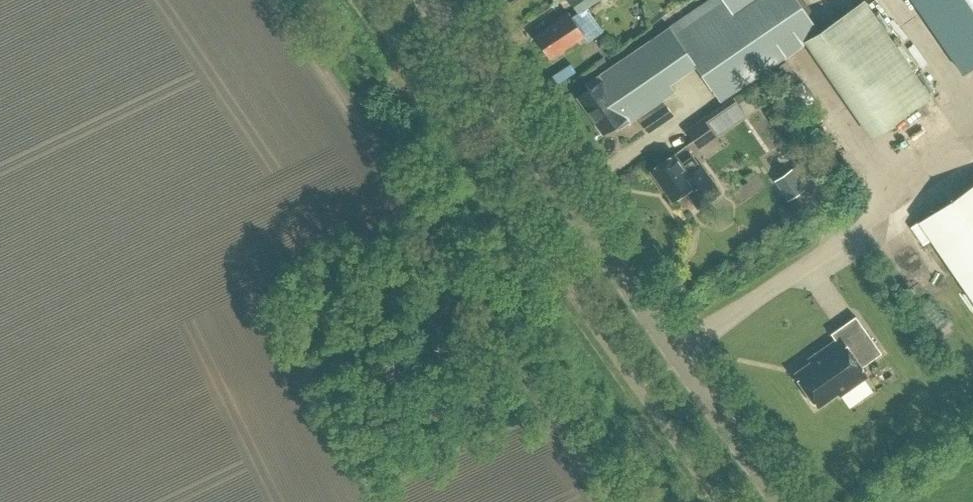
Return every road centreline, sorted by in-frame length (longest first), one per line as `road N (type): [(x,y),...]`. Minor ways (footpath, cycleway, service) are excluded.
road 1 (tertiary): [(782,501),(432,0)]
road 2 (track): [(267,0),(611,501)]

